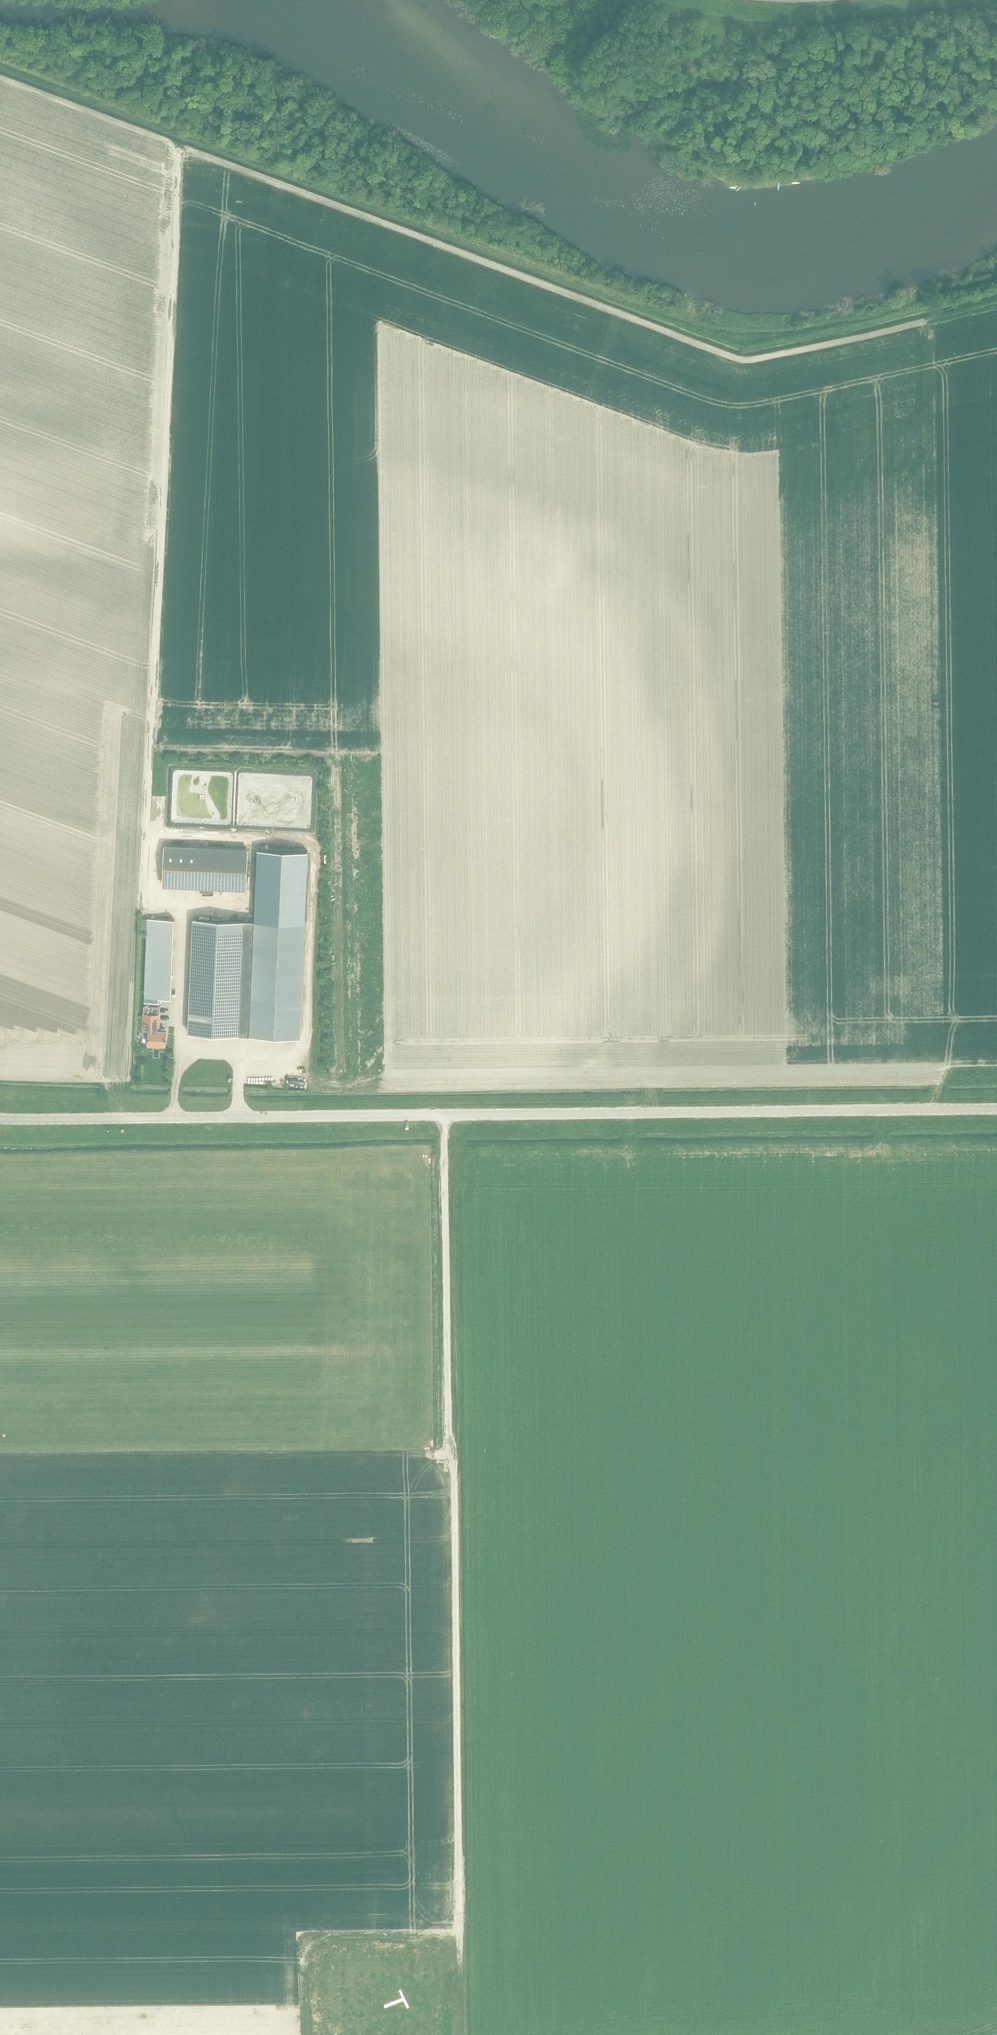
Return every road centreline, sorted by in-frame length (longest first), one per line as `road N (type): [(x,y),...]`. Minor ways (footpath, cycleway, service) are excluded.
road 1 (track): [(0,63),(666,319),(717,331),(790,330),(890,309),(996,262)]
road 2 (unclassified): [(996,1109),(0,1118)]
road 3 (track): [(444,1115),(458,2034)]
road 4 (track): [(146,843),(179,153)]

